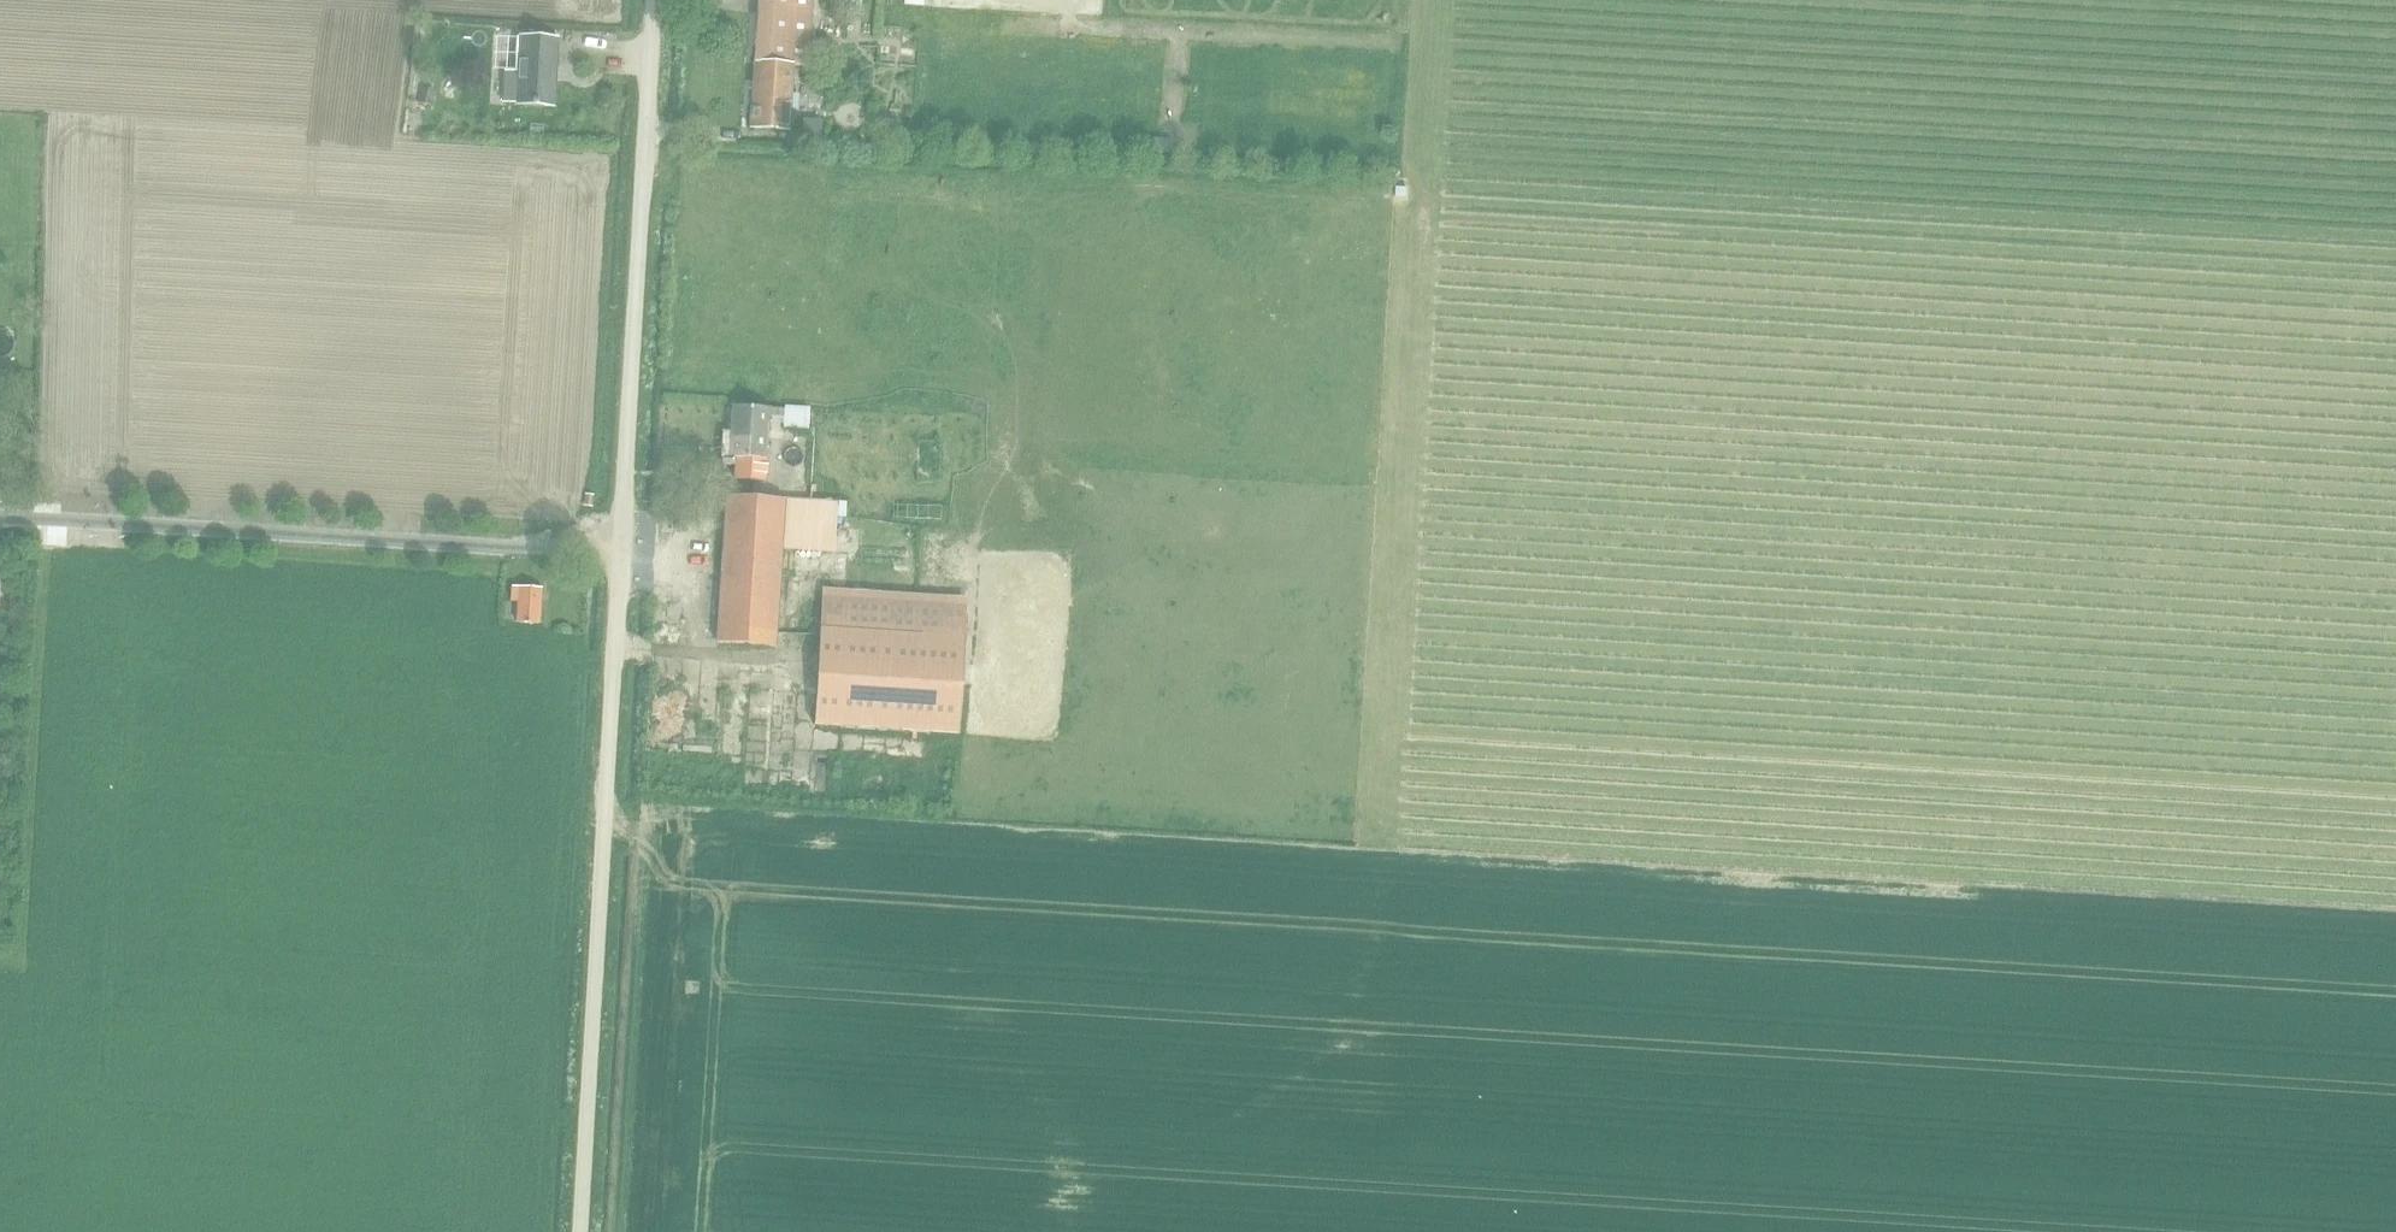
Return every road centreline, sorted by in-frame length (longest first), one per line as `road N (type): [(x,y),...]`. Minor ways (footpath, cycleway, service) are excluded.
road 1 (unclassified): [(577,1231),(654,0)]

